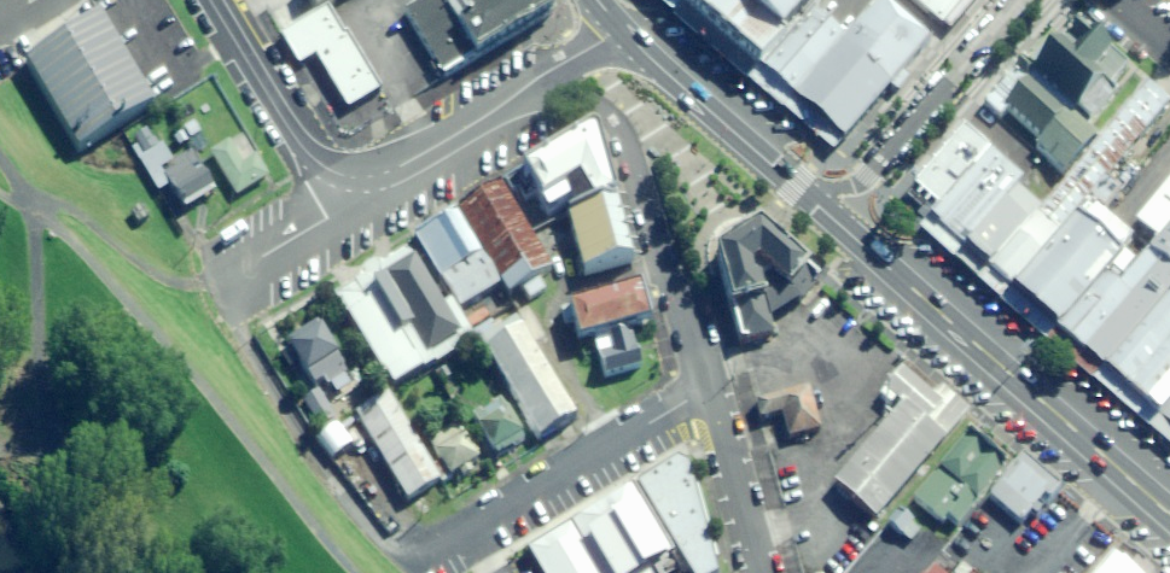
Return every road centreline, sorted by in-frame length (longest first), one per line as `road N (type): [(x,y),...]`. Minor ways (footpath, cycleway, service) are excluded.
road 1 (trunk): [(1169,511),(837,221)]
road 2 (unclassified): [(707,393),(624,140),(612,121),(535,83)]
road 3 (unclassified): [(434,557),(707,393)]
road 4 (trunk): [(837,221),(617,25)]
road 5 (residential): [(1030,0),(837,221)]
road 6 (residential): [(209,0),(298,146),(334,174),(375,177)]
road 7 (unclassified): [(707,393),(761,572)]
road 8 (unclassified): [(375,177),(535,83)]
road 9 (unclassified): [(229,279),(327,219),(375,177)]

